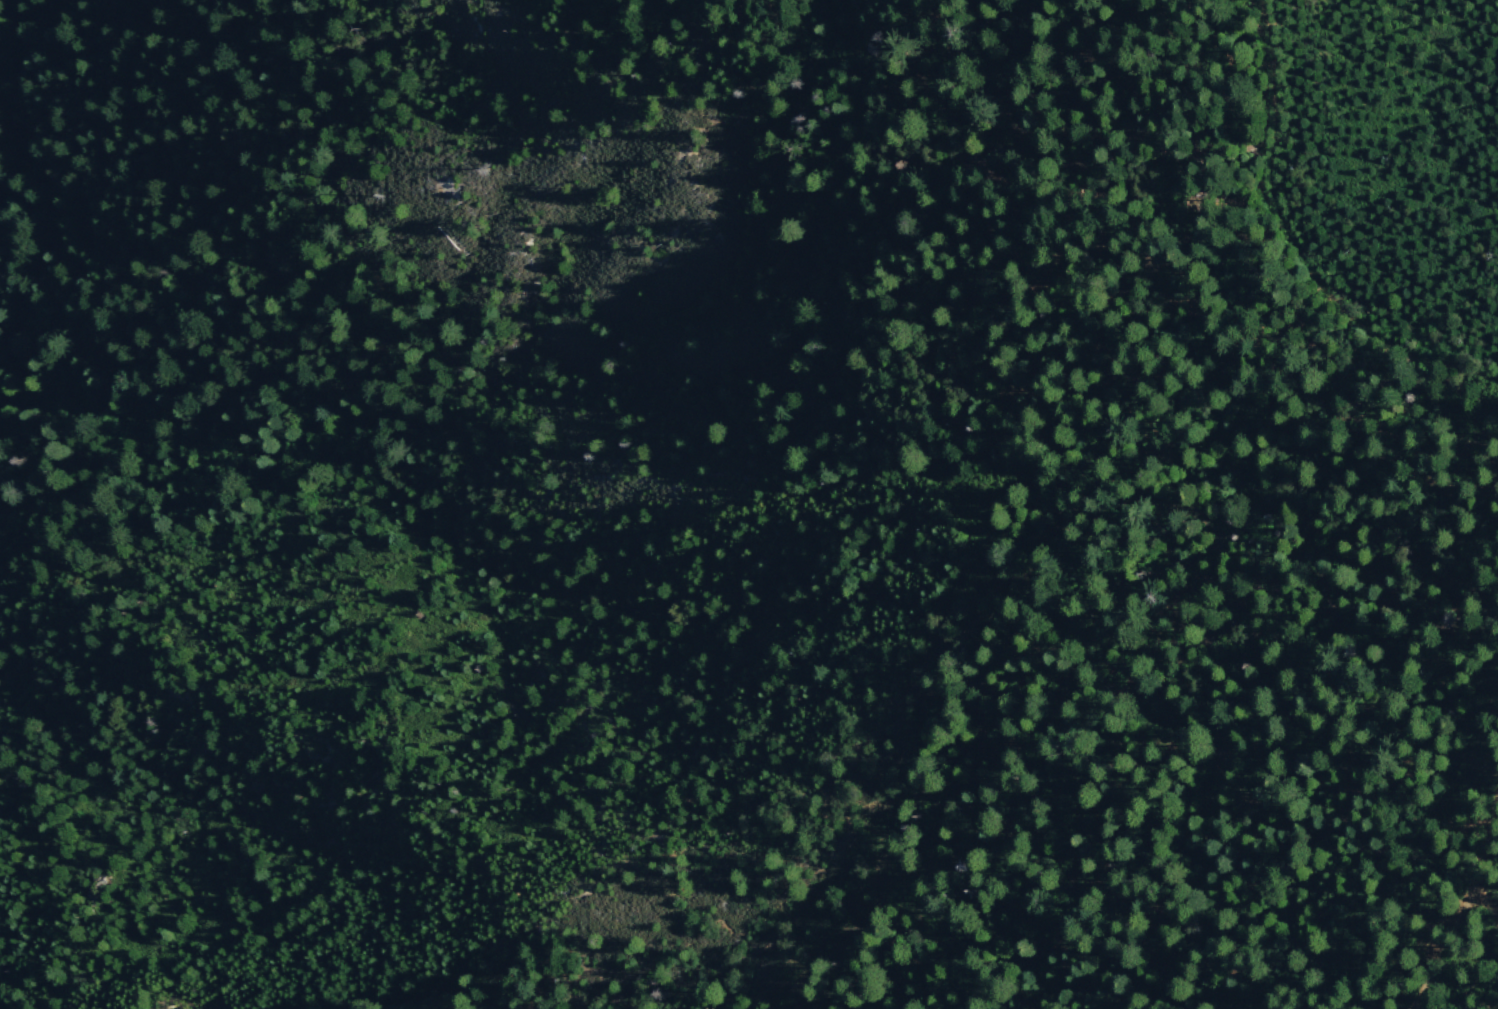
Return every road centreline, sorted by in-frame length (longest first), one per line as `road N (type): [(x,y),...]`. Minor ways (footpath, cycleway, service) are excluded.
road 1 (residential): [(1412,1008),(1497,822)]

